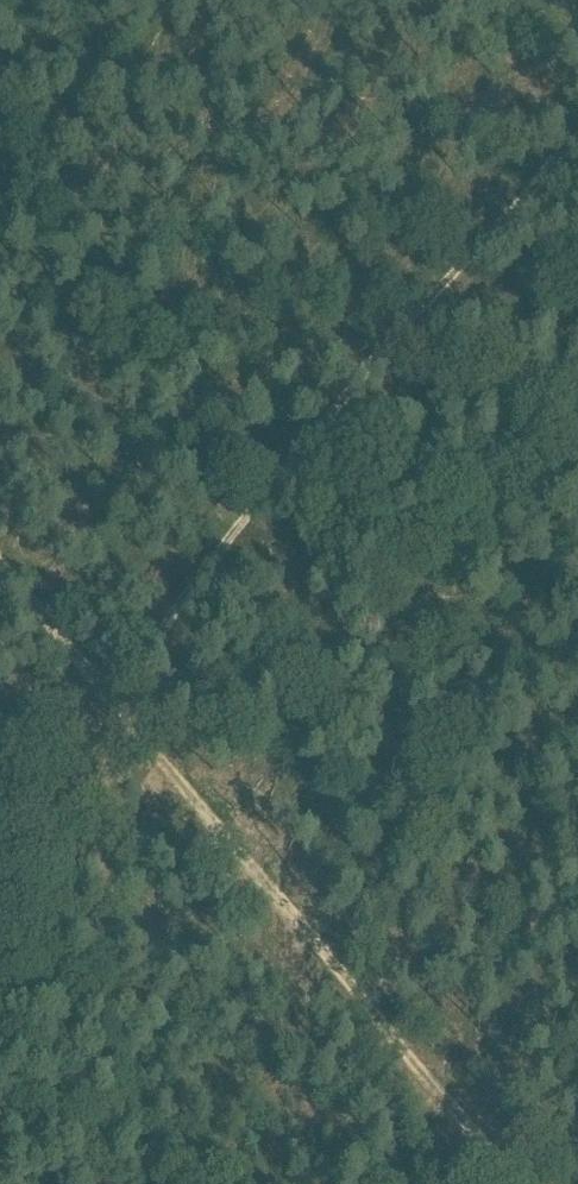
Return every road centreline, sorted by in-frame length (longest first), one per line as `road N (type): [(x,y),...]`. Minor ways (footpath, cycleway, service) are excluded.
road 1 (track): [(107,693),(303,449),(577,167)]
road 2 (track): [(107,693),(521,1183)]
road 3 (track): [(0,565),(107,693)]

